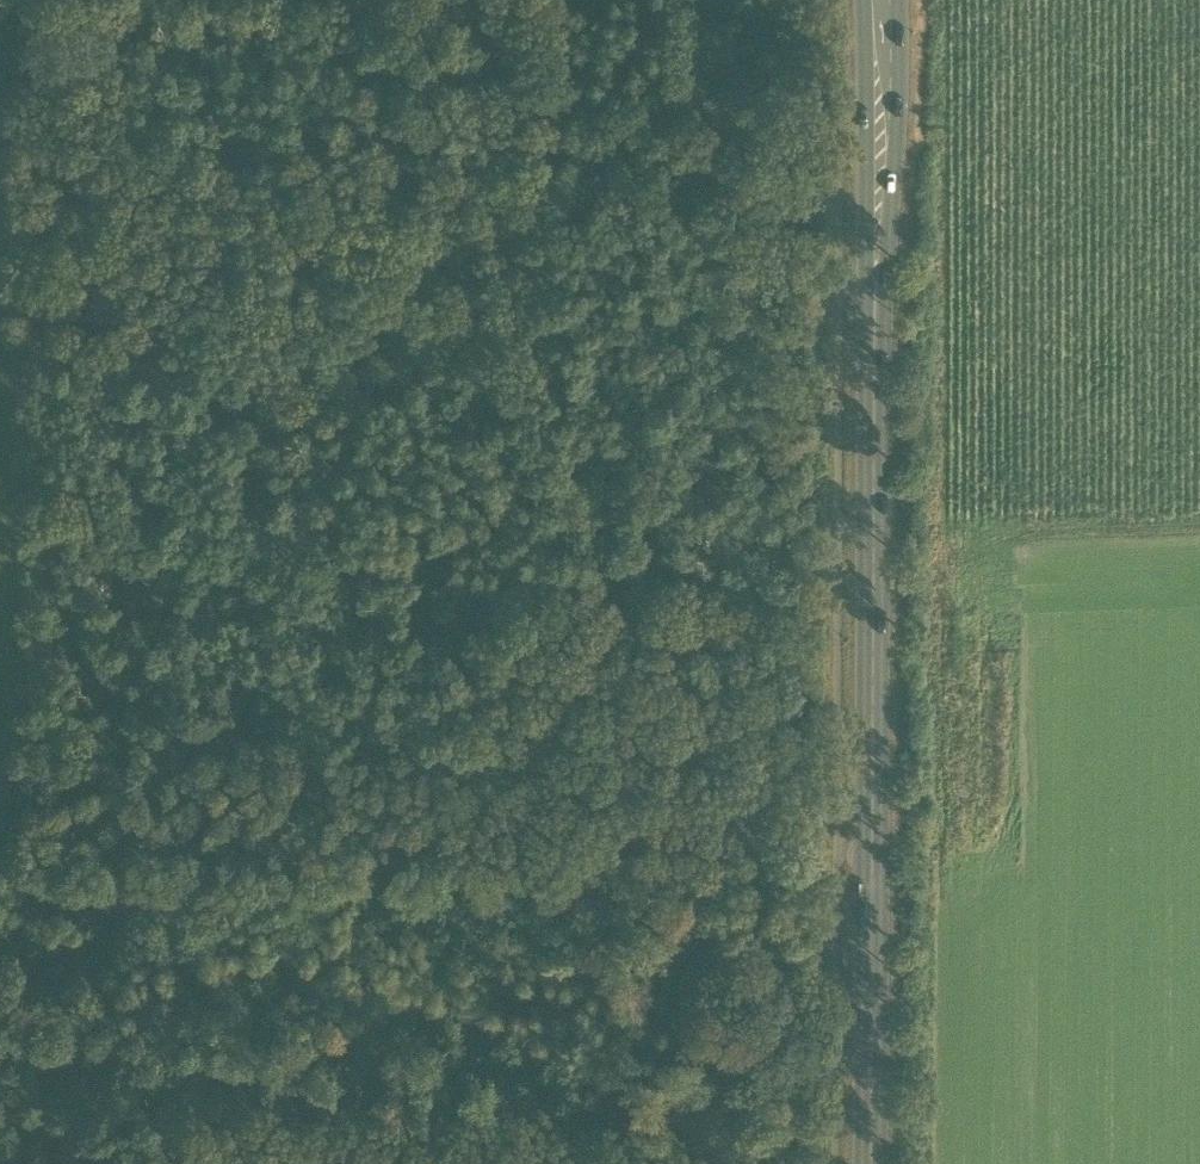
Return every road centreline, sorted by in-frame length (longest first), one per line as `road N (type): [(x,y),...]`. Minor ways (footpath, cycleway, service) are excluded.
road 1 (primary): [(868,0),(870,1163)]

